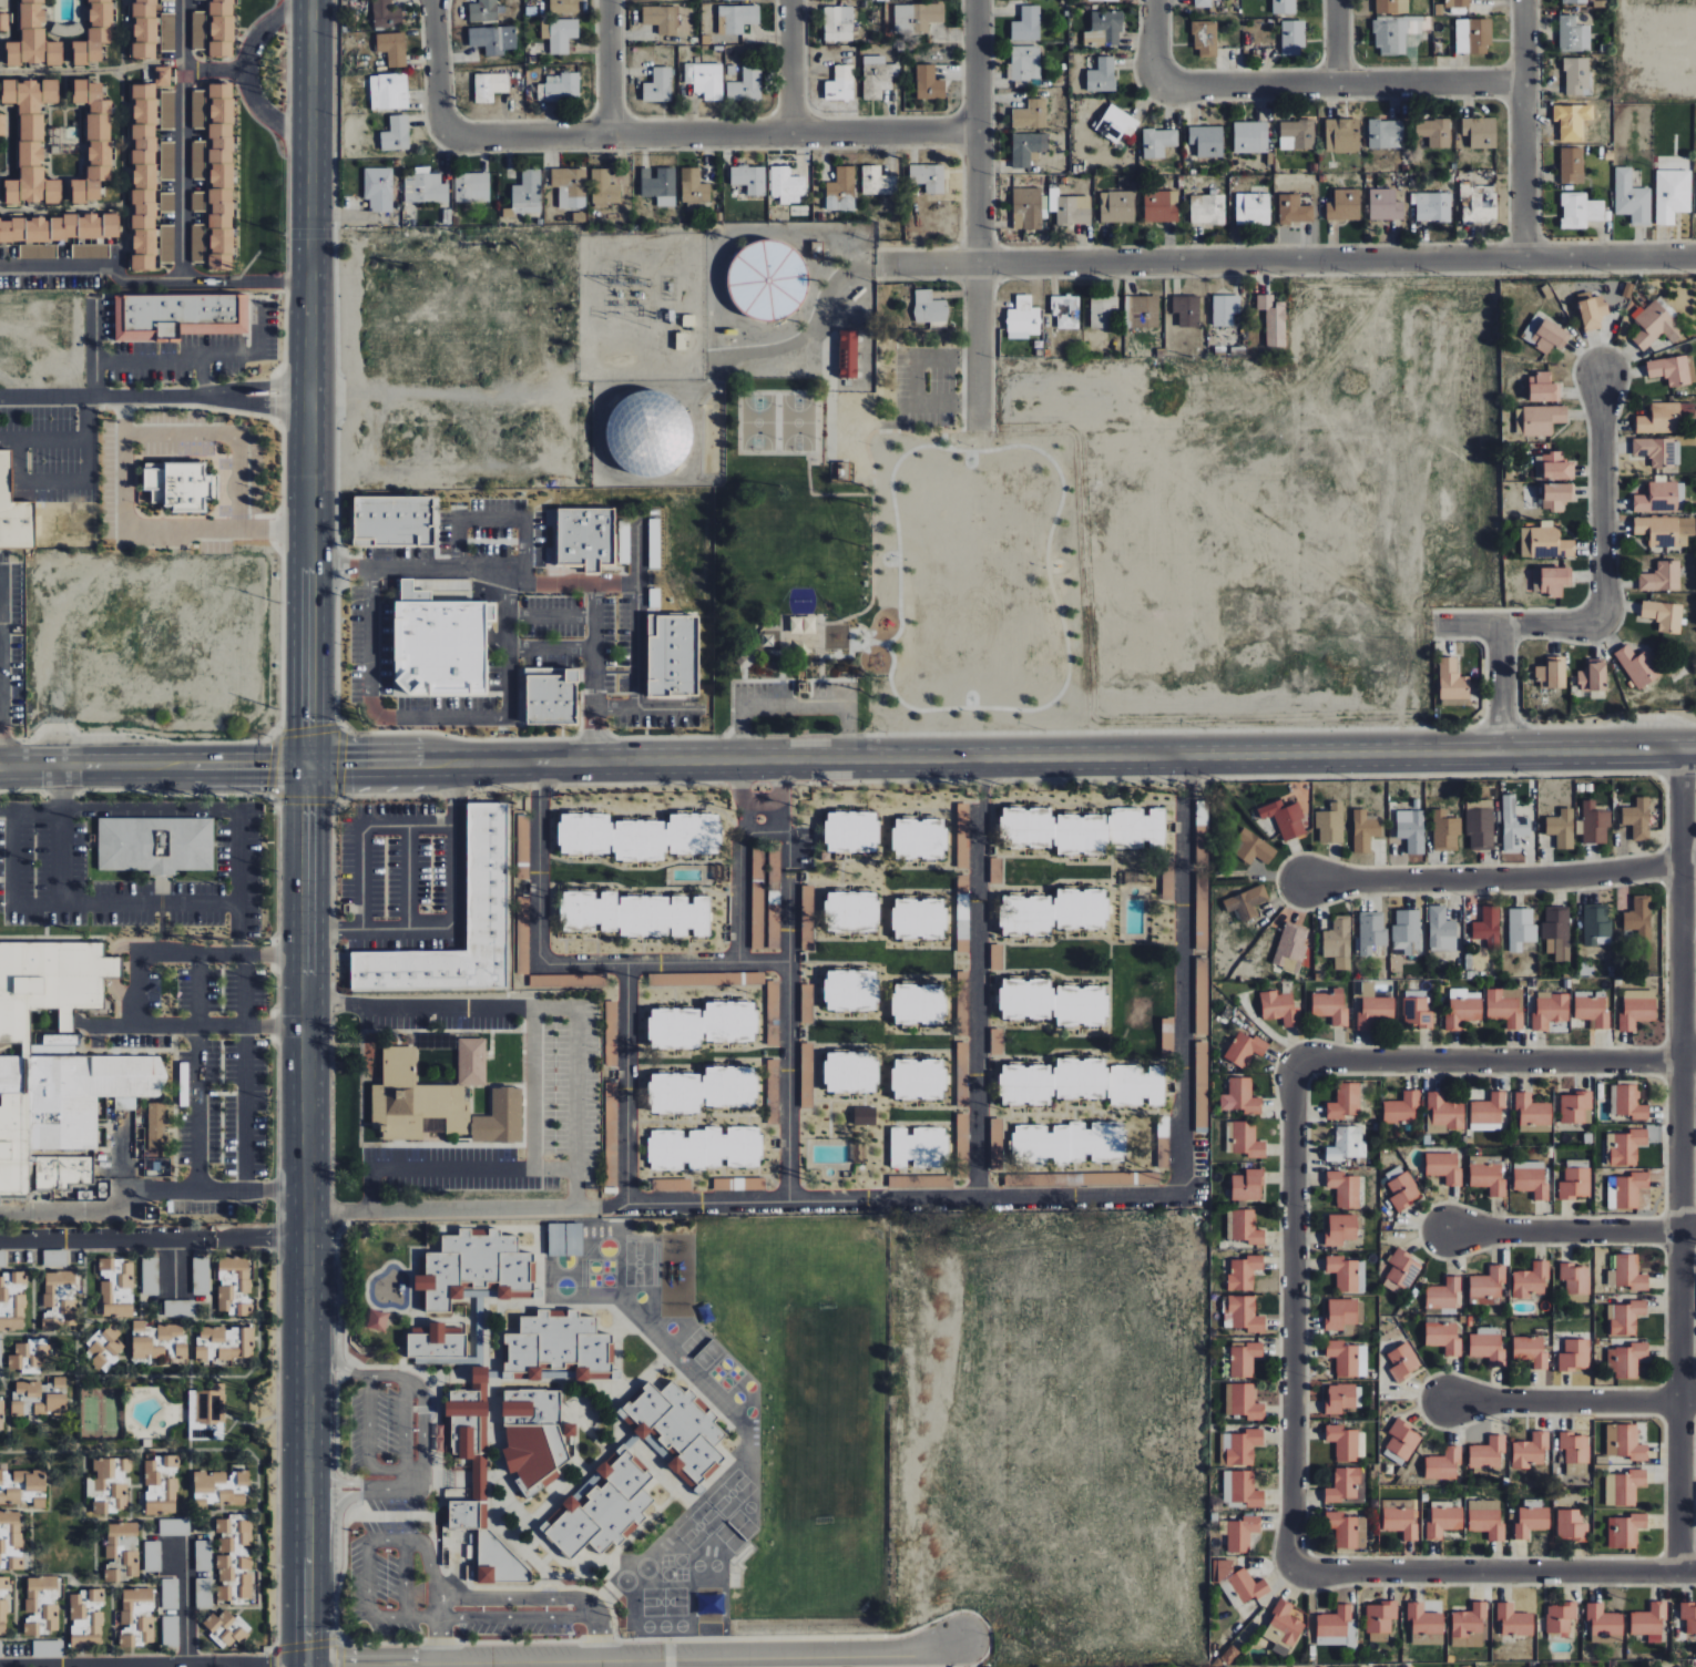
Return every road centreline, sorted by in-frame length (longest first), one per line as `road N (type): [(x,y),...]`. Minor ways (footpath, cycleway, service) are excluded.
road 1 (secondary): [(1695,749),(306,767)]
road 2 (residential): [(1181,756),(1182,1185),(1175,1195),(302,1211)]
road 3 (residential): [(708,360),(798,342),(851,284),(883,265),(1695,254)]
road 4 (residential): [(1684,749),(1680,1571)]
road 5 (secondary): [(310,0),(306,767)]
road 6 (residential): [(968,1644),(300,1663)]
road 7 (residential): [(439,119),(462,139),(977,127)]
road 8 (residential): [(1296,1065),(1295,1565)]
road 9 (secondary): [(300,1190),(300,1666)]
road 10 (residential): [(978,1201),(977,758)]
road 11 (residential): [(790,964),(551,965),(541,937),(539,763)]
road 12 (residential): [(976,0),(978,430)]
road 13 (secondary): [(306,767),(300,1190)]
road 14 (residential): [(789,1201),(790,840),(742,834)]
road 15 (residential): [(1695,1053),(1662,1060),(1311,1057),(1296,1065)]
road 16 (residential): [(1295,1565),(1695,1571)]
road 17 (residential): [(1305,878),(1682,866)]
road 18 (residential): [(1156,72),(1183,89),(1524,82)]
road 19 (secondary): [(306,767),(0,771)]
road 20 (residential): [(0,1241),(300,1238)]
road 21 (residential): [(300,1663),(0,1666)]
road 22 (residential): [(1524,0),(1525,257)]
road 23 (residential): [(1593,622),(1606,586),(1598,375)]
road 24 (residential): [(629,1205),(625,964)]
road 25 (residential): [(1682,1398),(1442,1404)]
road 26 (residential): [(1679,1226),(1448,1233)]
road 27 (residential): [(742,964),(740,761)]
road 28 (residential): [(1431,623),(1593,622)]
road 29 (residential): [(609,0),(611,136)]
road 30 (residential): [(791,0),(791,134)]
road 31 (residential): [(1500,751),(1501,623)]

